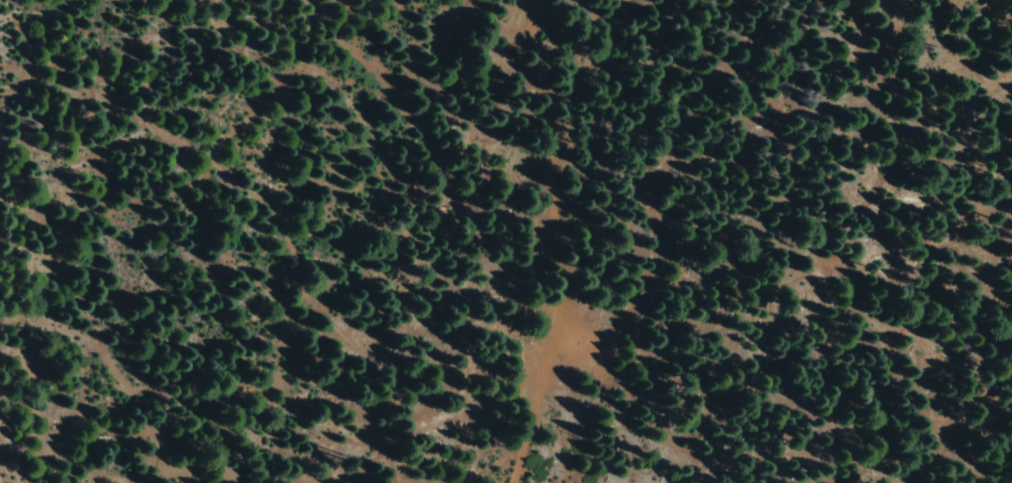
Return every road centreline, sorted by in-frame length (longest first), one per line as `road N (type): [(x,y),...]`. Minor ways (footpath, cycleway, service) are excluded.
road 1 (track): [(545,482),(573,370),(545,56),(560,0)]

